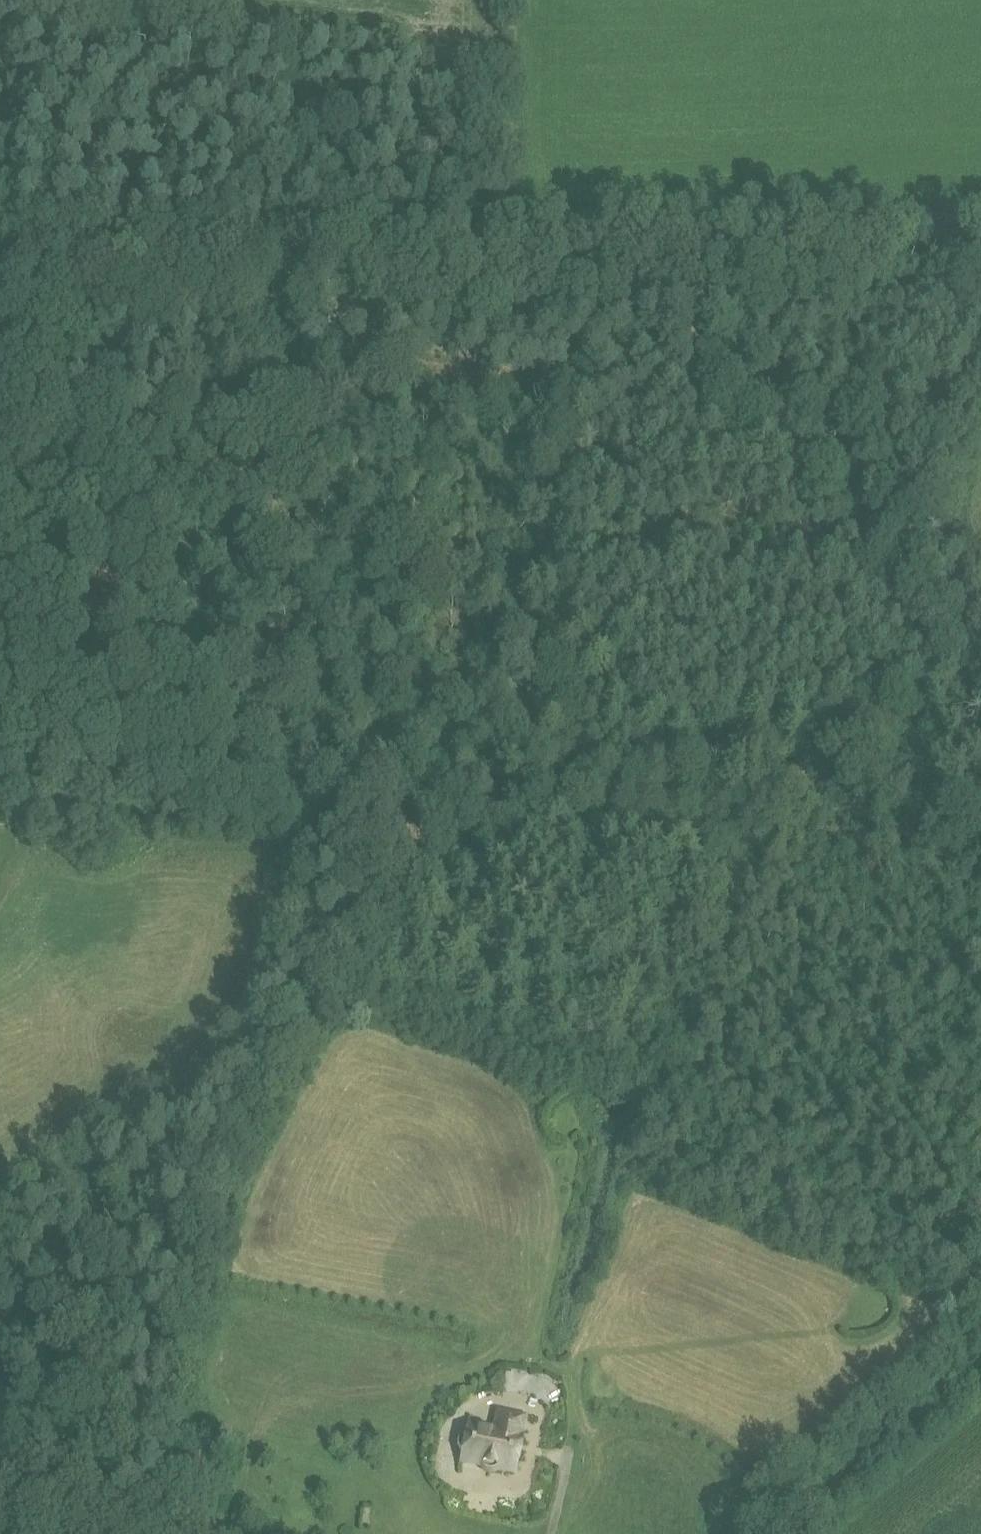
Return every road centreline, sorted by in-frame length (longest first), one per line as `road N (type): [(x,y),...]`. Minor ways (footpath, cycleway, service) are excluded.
road 1 (primary): [(980,219),(0,262)]

